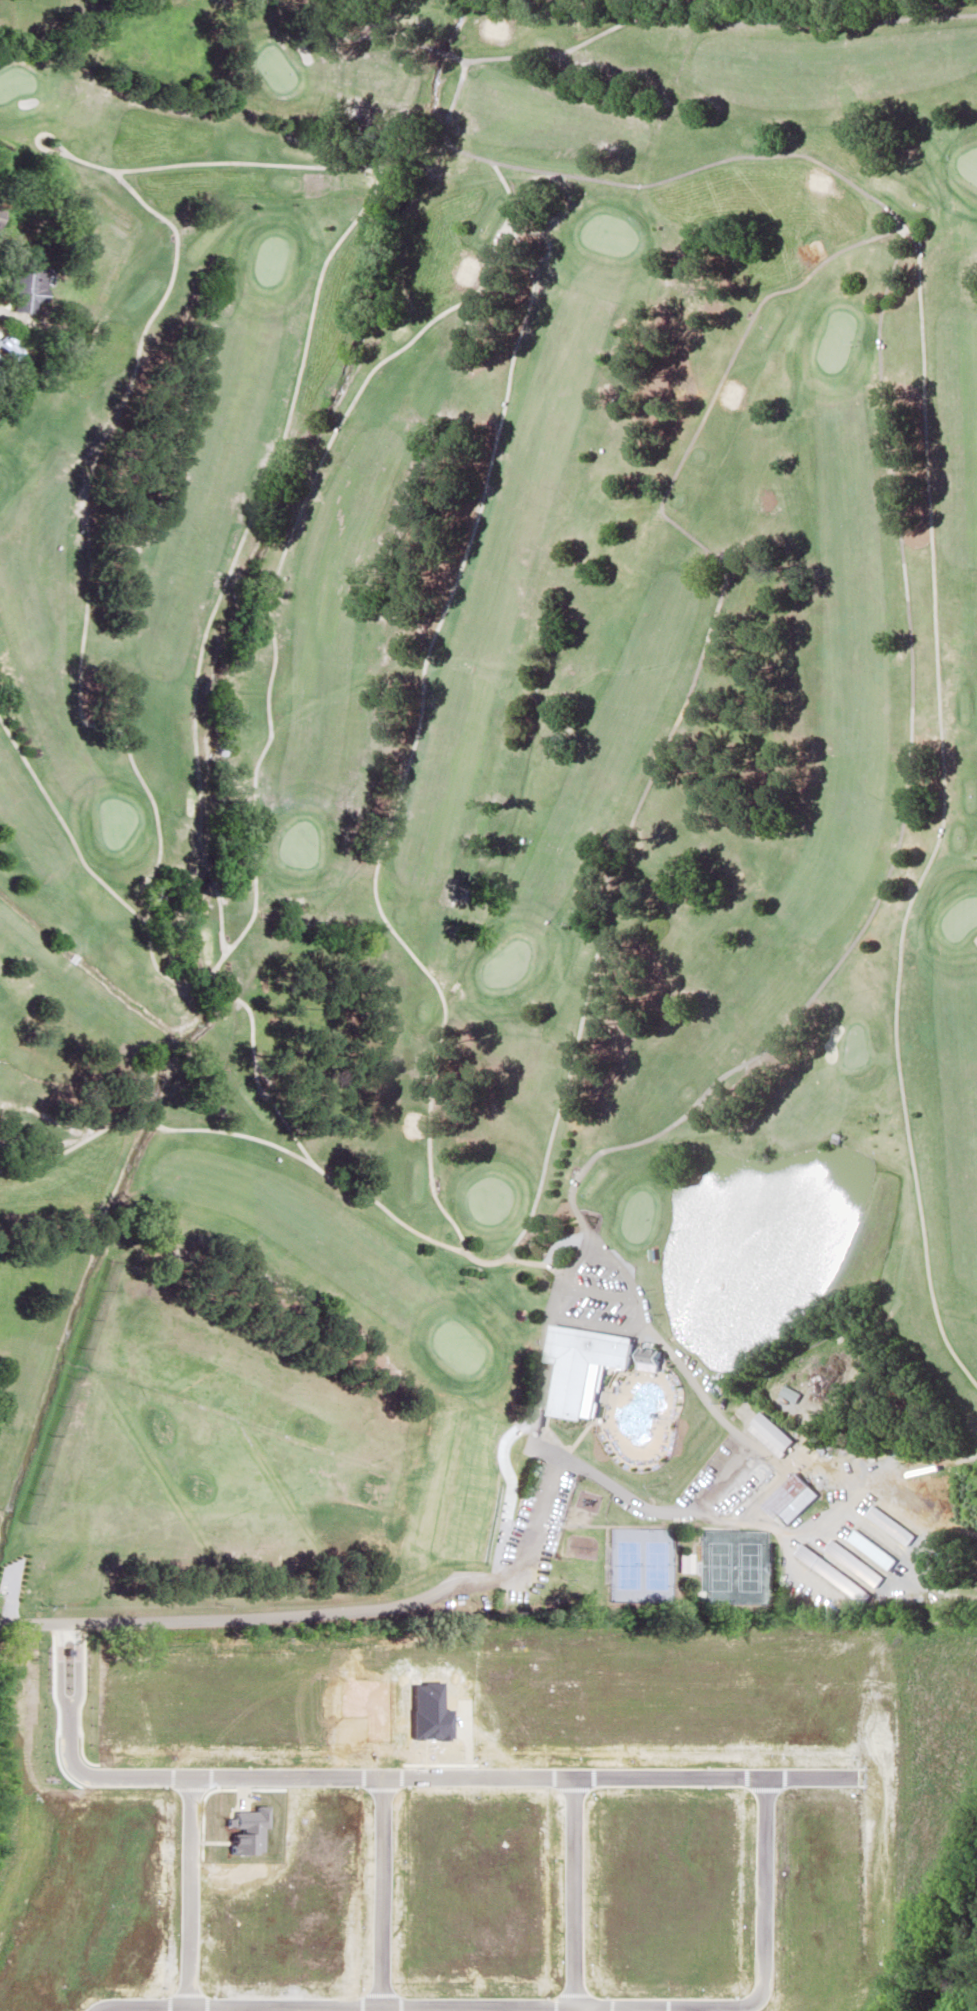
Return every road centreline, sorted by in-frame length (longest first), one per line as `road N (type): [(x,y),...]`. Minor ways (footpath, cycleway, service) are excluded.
road 1 (residential): [(0,1627),(388,1606),(444,1594),(488,1534),(522,1462),(545,1374)]

